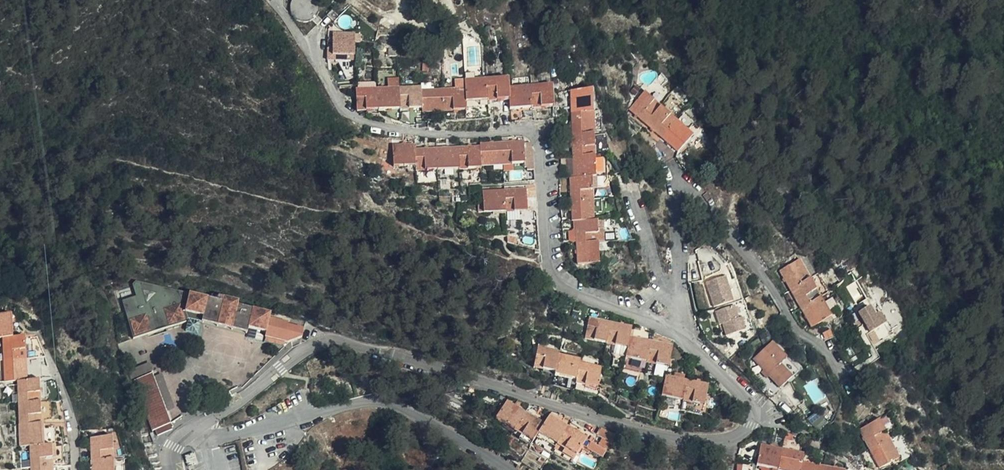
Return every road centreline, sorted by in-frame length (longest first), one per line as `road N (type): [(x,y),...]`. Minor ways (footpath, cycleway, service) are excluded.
road 1 (residential): [(193,429),(314,344),(335,342),(621,429),(715,440),(743,431),(754,416),(748,402),(665,326)]
road 2 (residential): [(665,326),(560,287),(547,259),(533,132),(417,132),(355,120),(334,99),(306,46)]
road 3 (residential): [(665,326),(681,187),(753,258),(796,328),(818,343),(838,375)]
road 4 (residential): [(209,436),(380,401),(507,469)]

